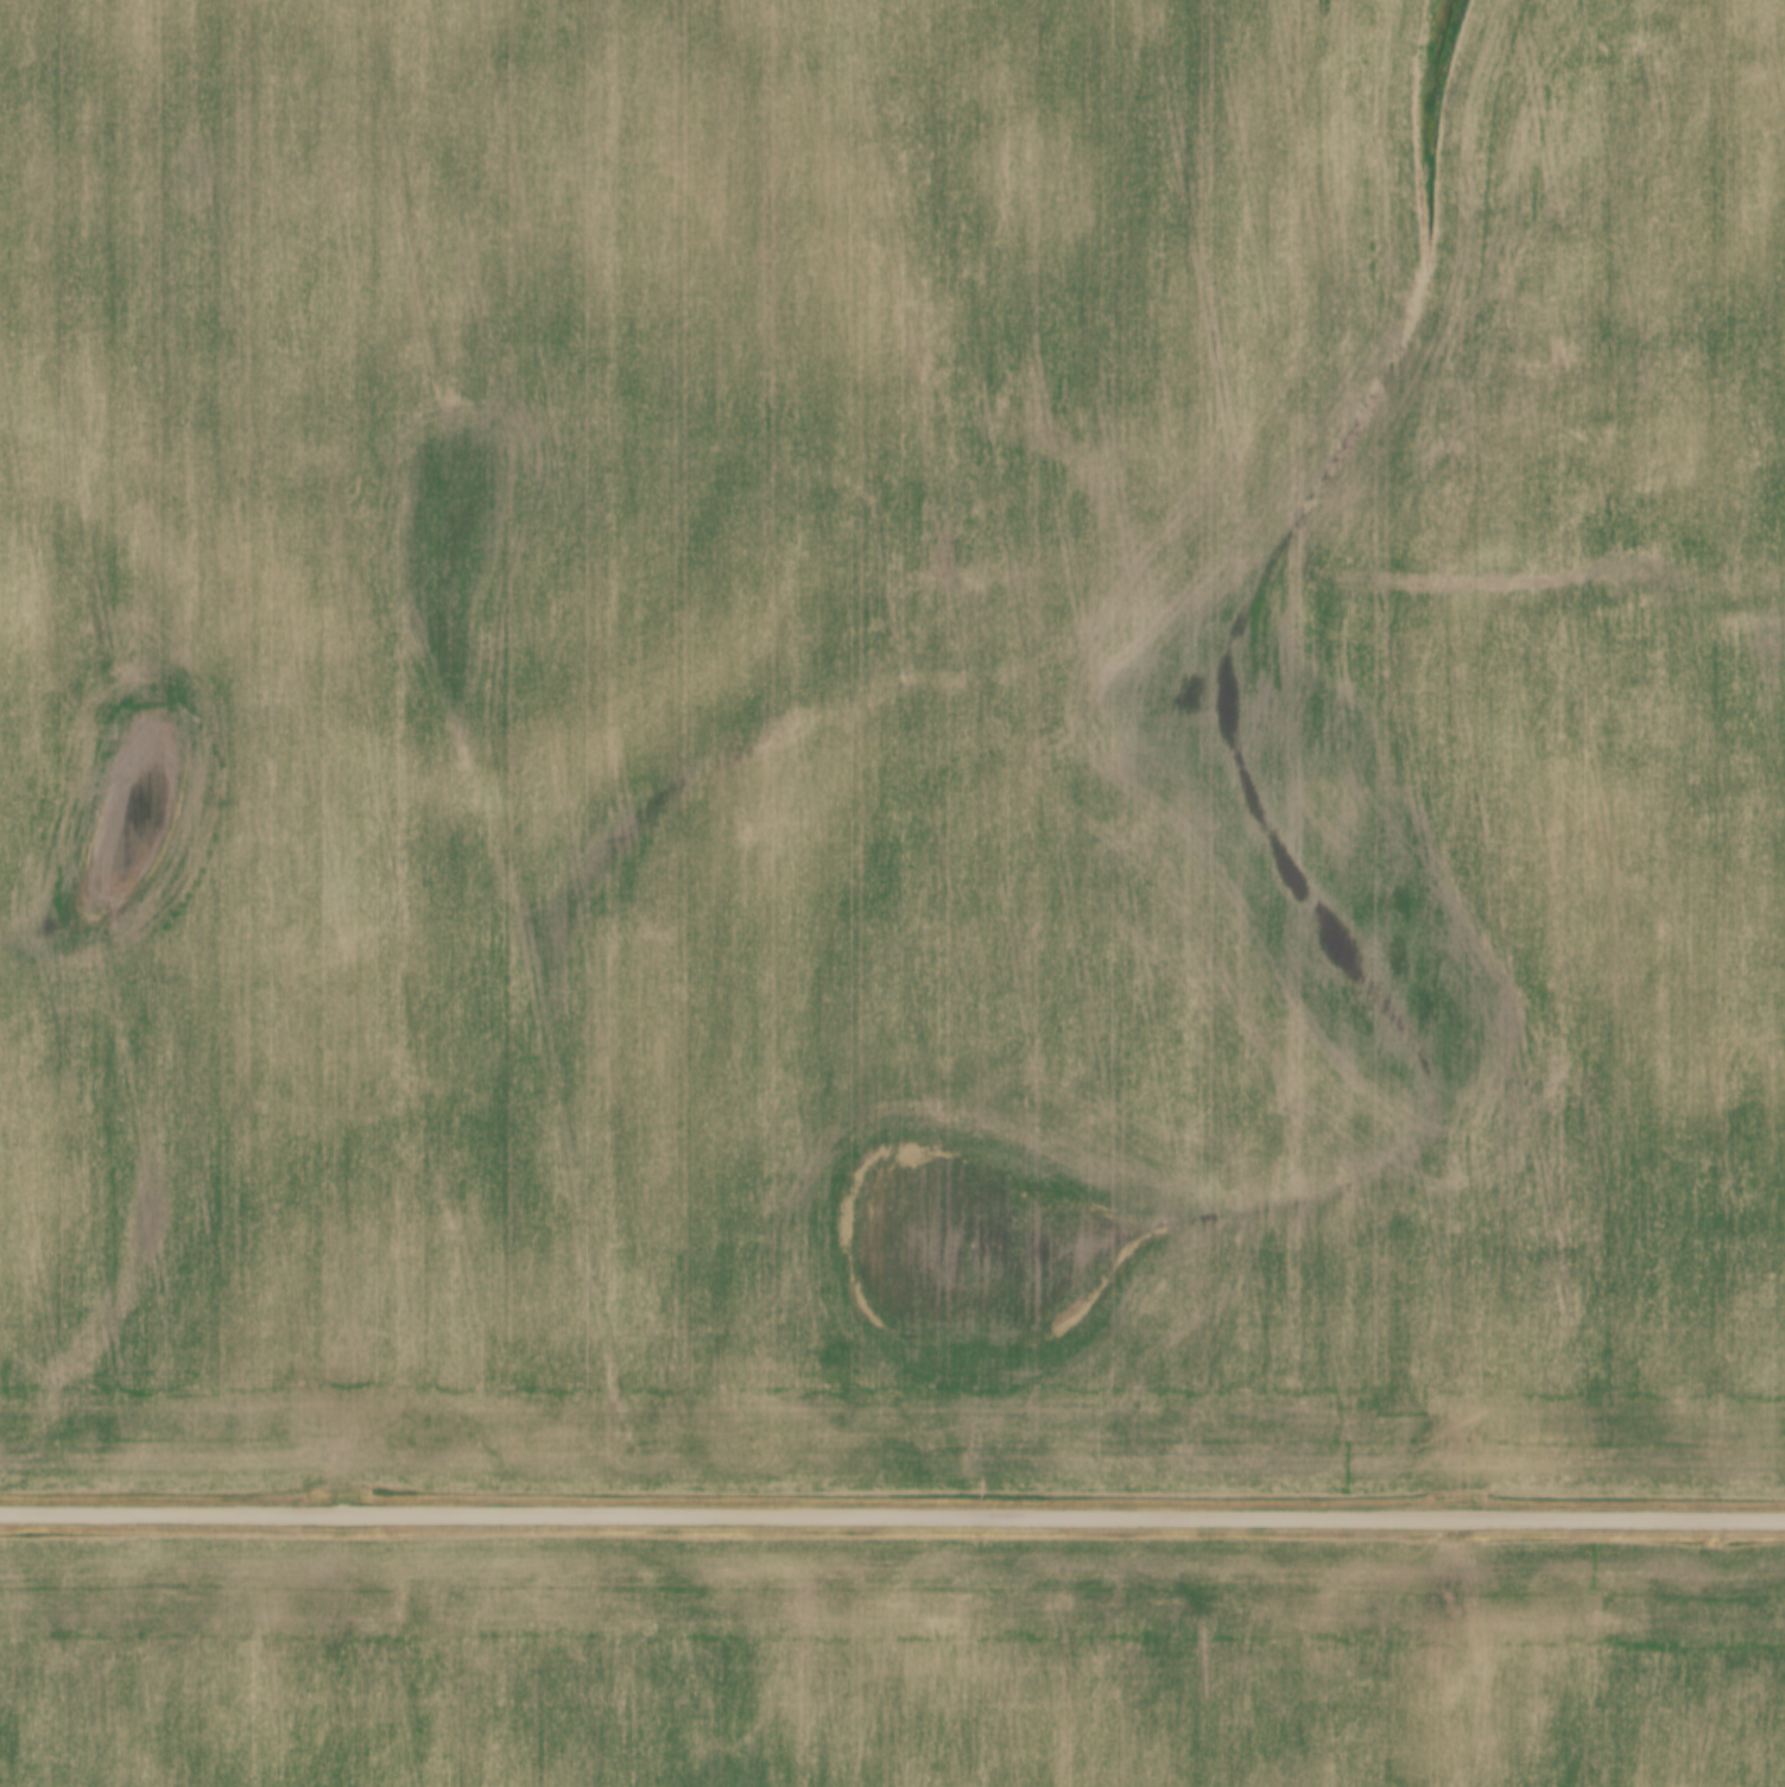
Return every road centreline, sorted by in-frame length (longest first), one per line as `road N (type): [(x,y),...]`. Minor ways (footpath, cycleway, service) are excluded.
road 1 (residential): [(1784,1521),(0,1515)]

